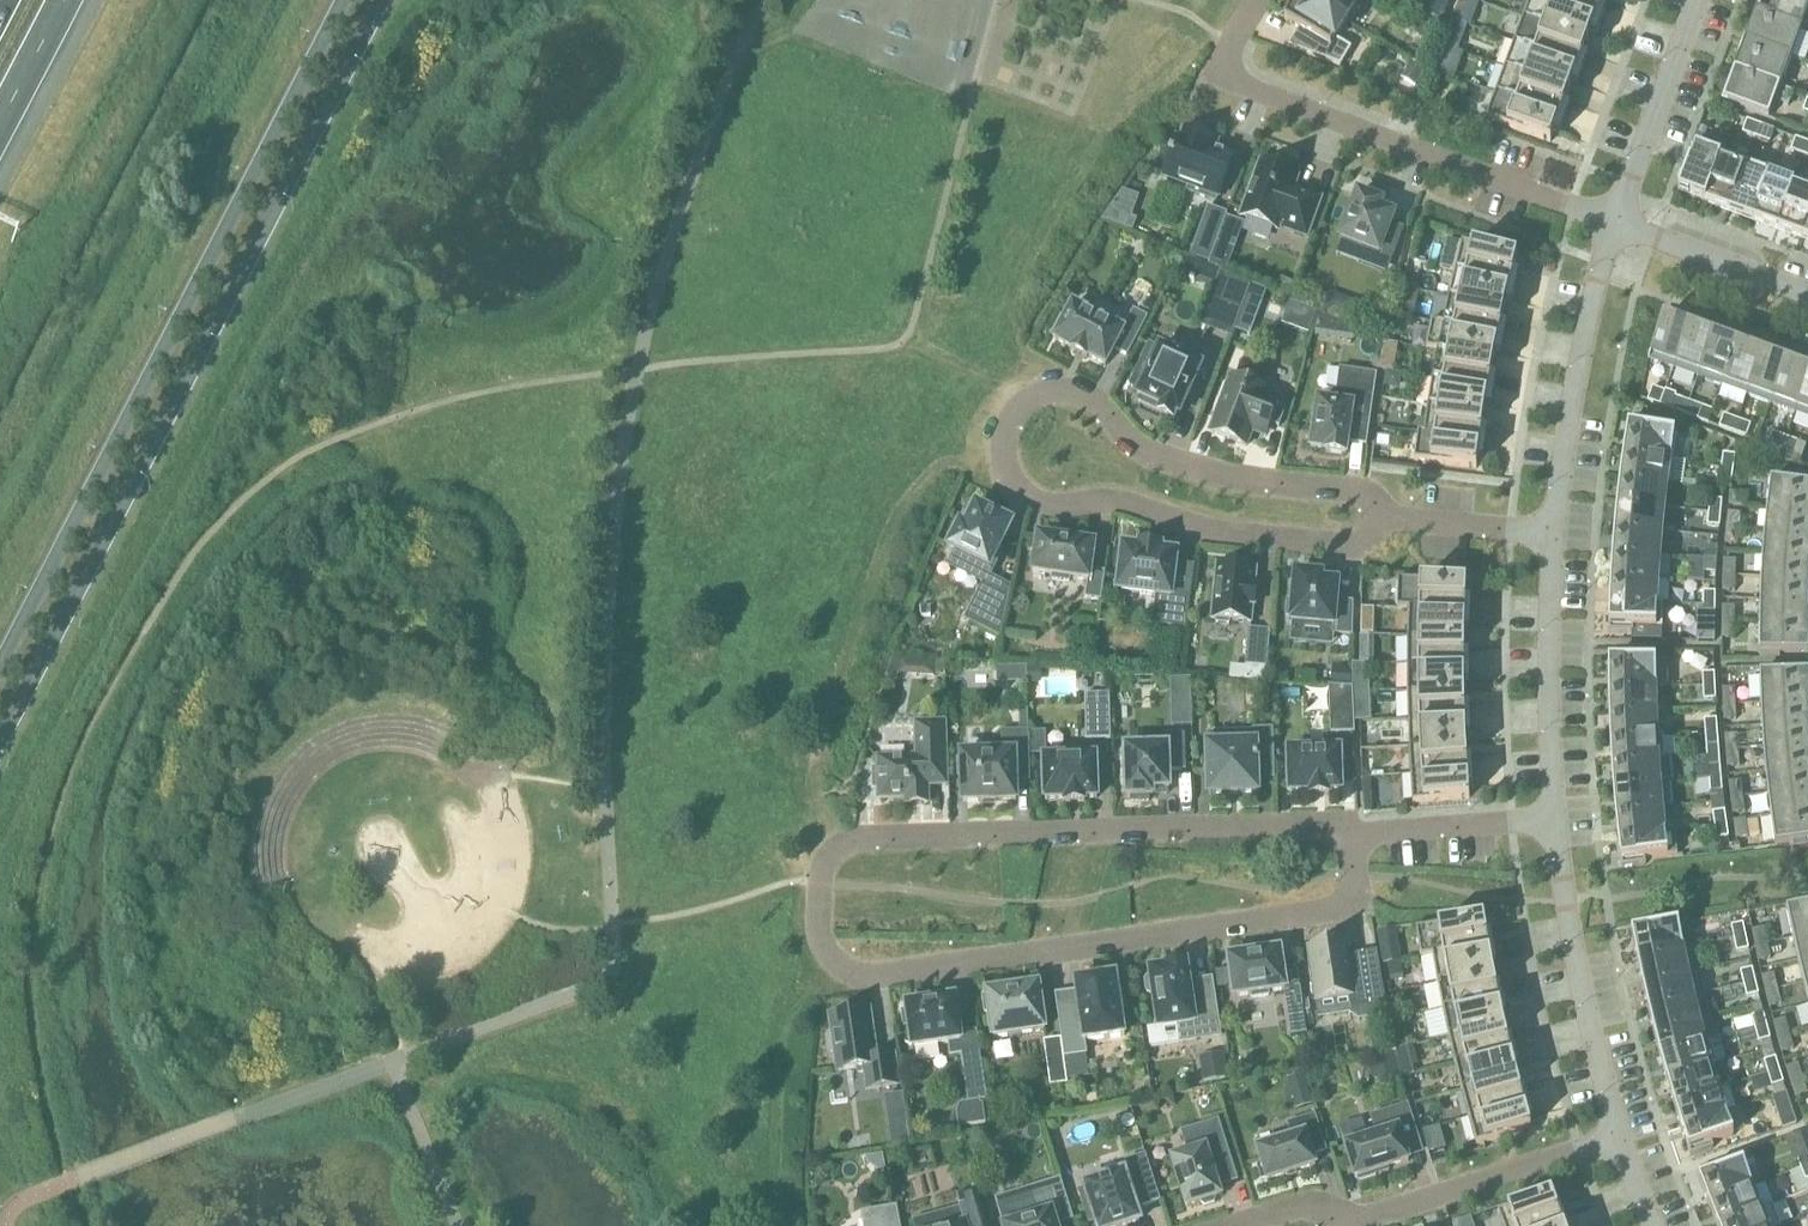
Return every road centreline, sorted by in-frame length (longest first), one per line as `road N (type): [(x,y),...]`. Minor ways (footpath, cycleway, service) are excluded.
road 1 (residential): [(1349,825),(1356,905),(865,976),(848,972),(822,941),(822,871),(846,843),(1025,831)]
road 2 (residential): [(1404,520),(1359,490),(1256,481),(1154,453),(1076,391),(1040,393),(1005,431),(1010,478),(1053,507),(1107,500),(1218,531),(1347,547),(1393,522)]
road 3 (secondary): [(0,741),(382,0)]
road 4 (secondary): [(342,0),(0,665)]
road 5 (residential): [(1622,226),(1233,75),(1226,58),(1260,0)]
road 6 (residential): [(1621,1141),(1578,983),(1556,819)]
road 7 (residential): [(1025,831),(1349,825)]
road 8 (residential): [(1555,534),(1622,226)]
road 9 (residential): [(1556,819),(1540,695),(1555,534)]
road 10 (residential): [(1372,1217),(1621,1141)]
road 11 (residential): [(1622,226),(1699,0)]
road 12 (residential): [(1349,825),(1372,831),(1556,819)]
road 13 (residential): [(1807,293),(1622,226)]
road 14 (residential): [(1555,534),(1404,520)]
road 15 (residential): [(1372,1217),(1300,1206),(1233,1225)]
road 16 (motorway): [(0,124),(65,0)]

